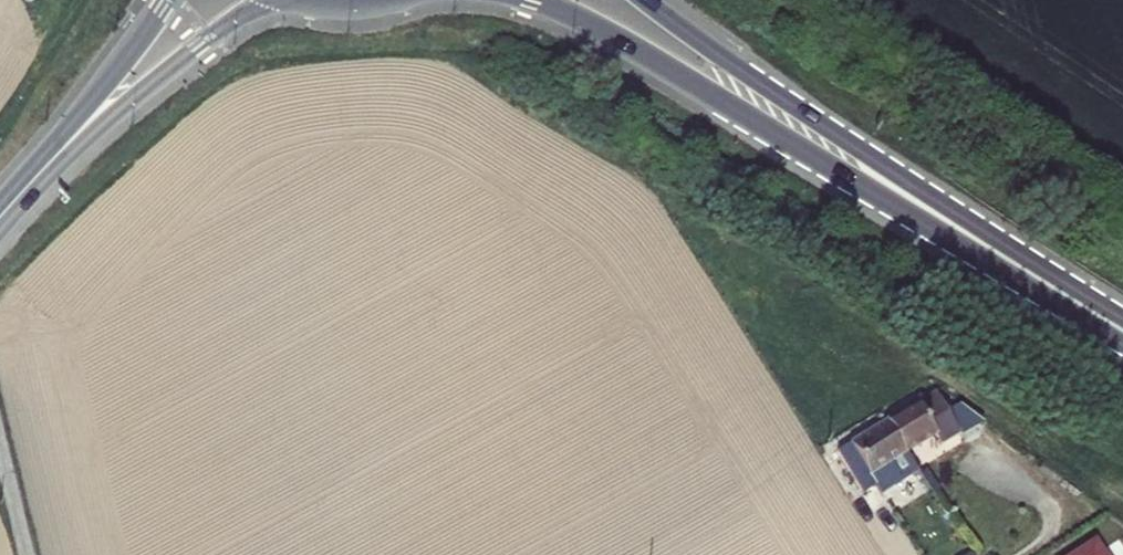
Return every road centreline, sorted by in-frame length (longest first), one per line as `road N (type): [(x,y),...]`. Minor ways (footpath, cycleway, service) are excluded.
road 1 (secondary): [(536,0),(984,246)]
road 2 (secondary): [(984,246),(645,0)]
road 3 (tertiary): [(40,173),(238,19),(311,0)]
road 4 (tertiary): [(168,0),(40,173)]
road 5 (secondary): [(1122,327),(984,246)]

